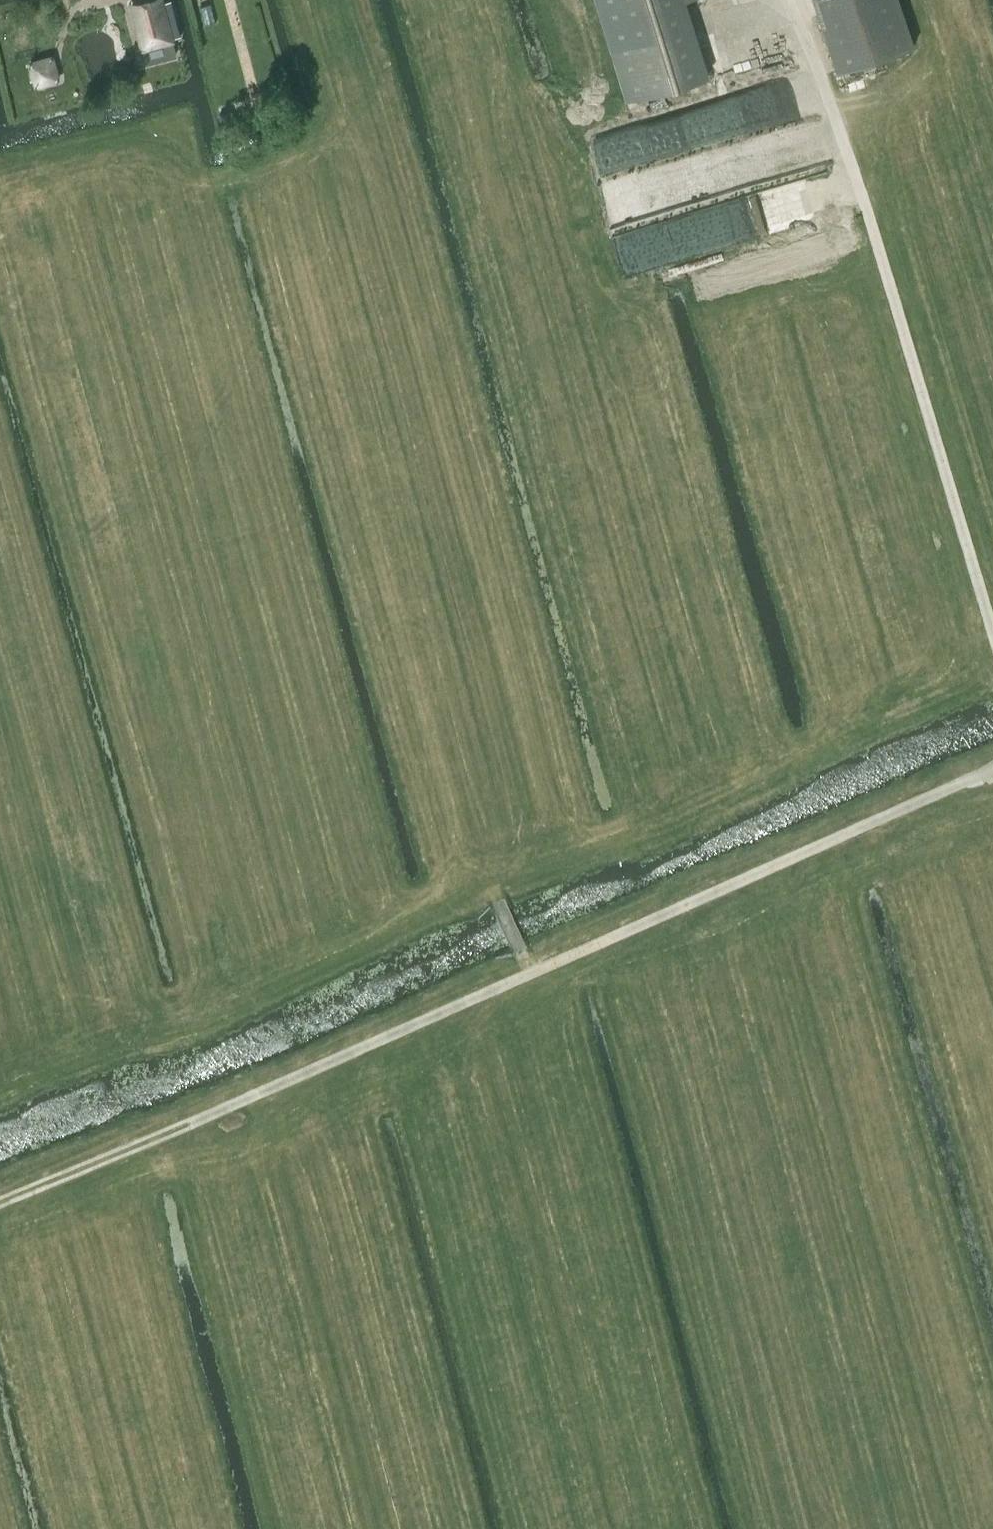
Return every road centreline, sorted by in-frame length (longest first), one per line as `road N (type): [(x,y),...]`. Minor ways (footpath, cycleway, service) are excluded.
road 1 (track): [(0,1203),(992,767)]
road 2 (track): [(794,0),(872,223),(992,635)]

